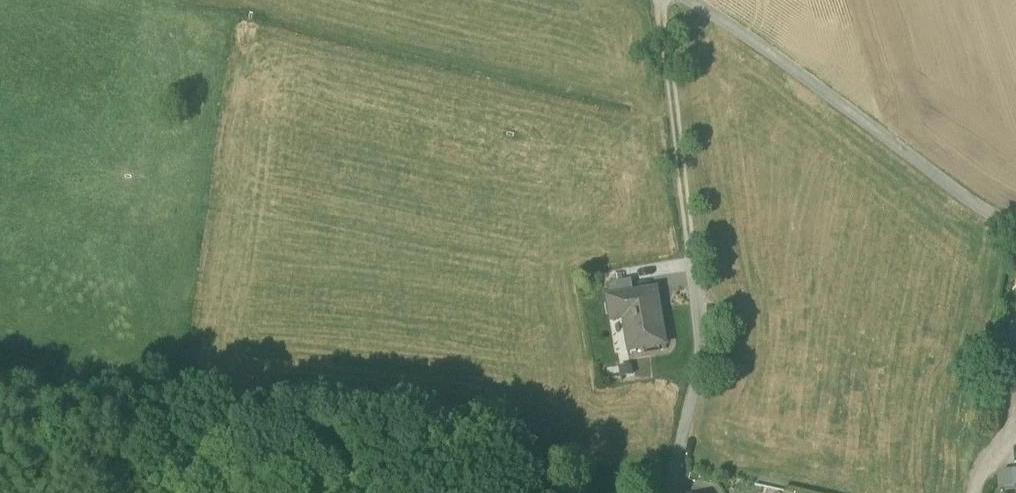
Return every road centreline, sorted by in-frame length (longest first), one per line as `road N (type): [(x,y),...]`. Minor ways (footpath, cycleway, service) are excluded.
road 1 (residential): [(1015,227),(690,0)]

